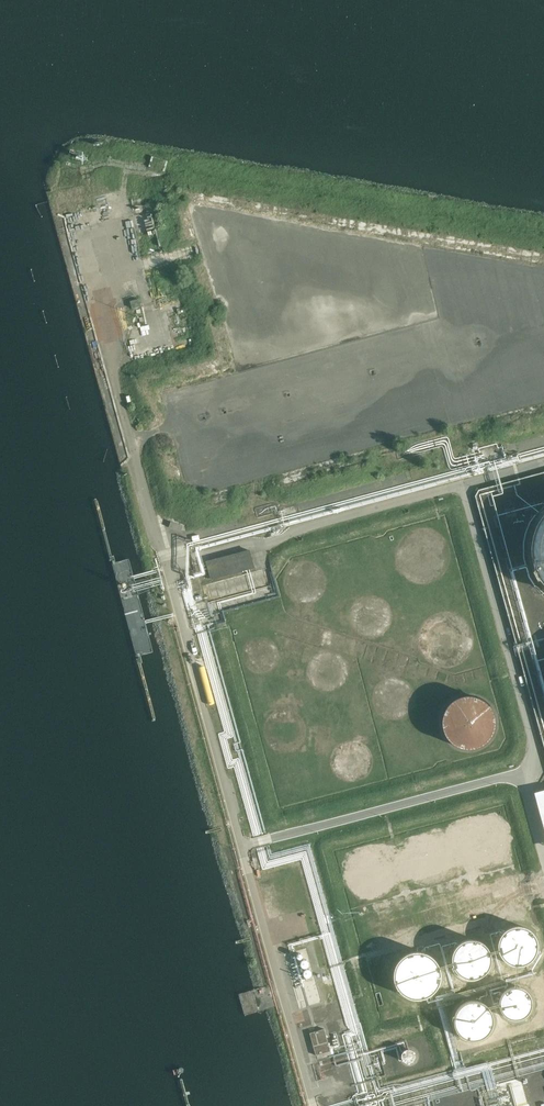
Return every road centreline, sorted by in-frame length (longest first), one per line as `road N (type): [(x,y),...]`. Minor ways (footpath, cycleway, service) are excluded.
road 1 (track): [(192,252),(543,288)]

